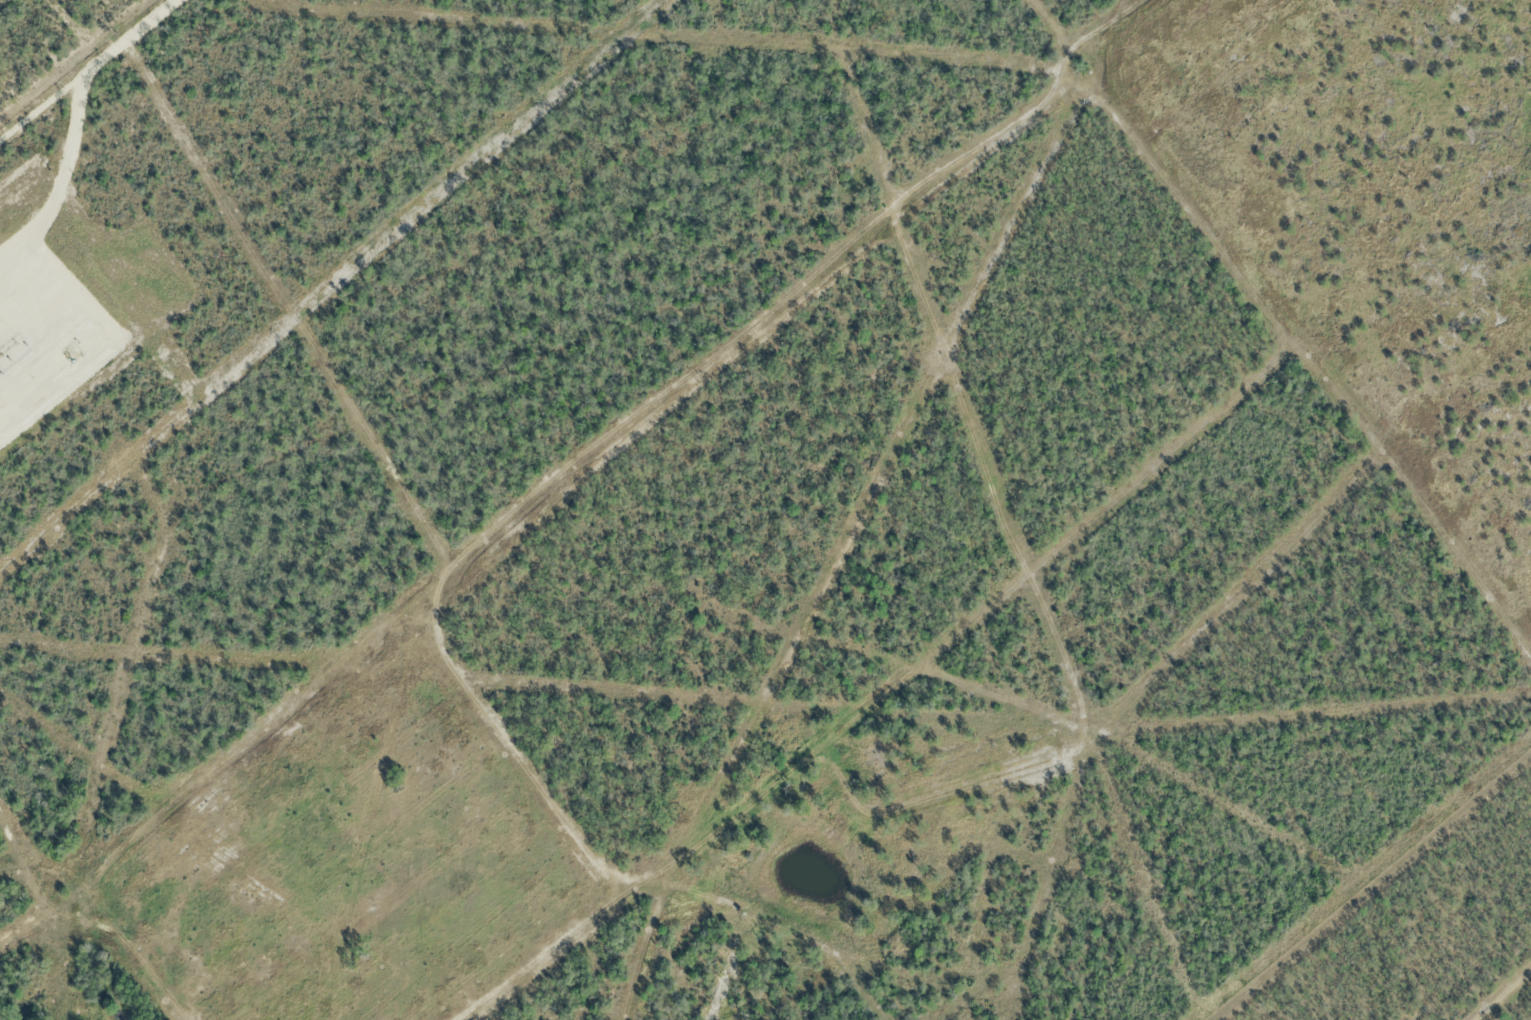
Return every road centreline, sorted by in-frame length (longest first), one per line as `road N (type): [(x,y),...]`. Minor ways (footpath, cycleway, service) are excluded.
road 1 (track): [(175,0),(0,141)]

